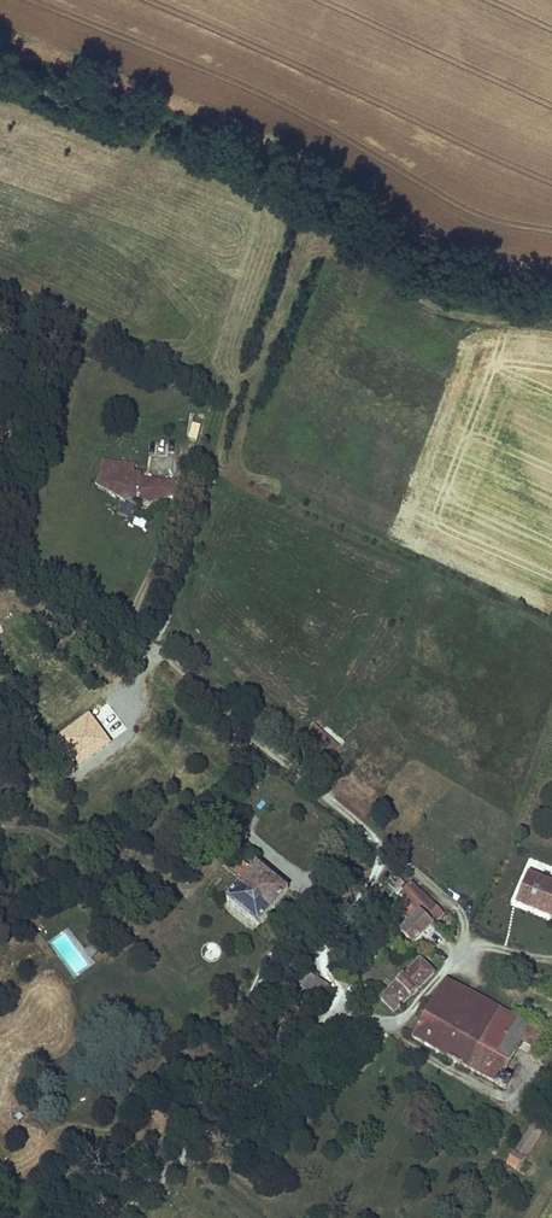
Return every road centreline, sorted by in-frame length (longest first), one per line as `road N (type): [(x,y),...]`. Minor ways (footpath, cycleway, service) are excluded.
road 1 (residential): [(162,653),(430,883),(455,907),(463,930),(448,970),(402,1019),(345,1020),(333,1027),(117,1217)]
road 2 (track): [(162,653),(234,394),(298,269),(351,255),(440,325),(463,332),(500,323),(551,330)]
road 3 (track): [(377,840),(302,882),(92,694)]
road 4 (track): [(0,298),(234,394)]

